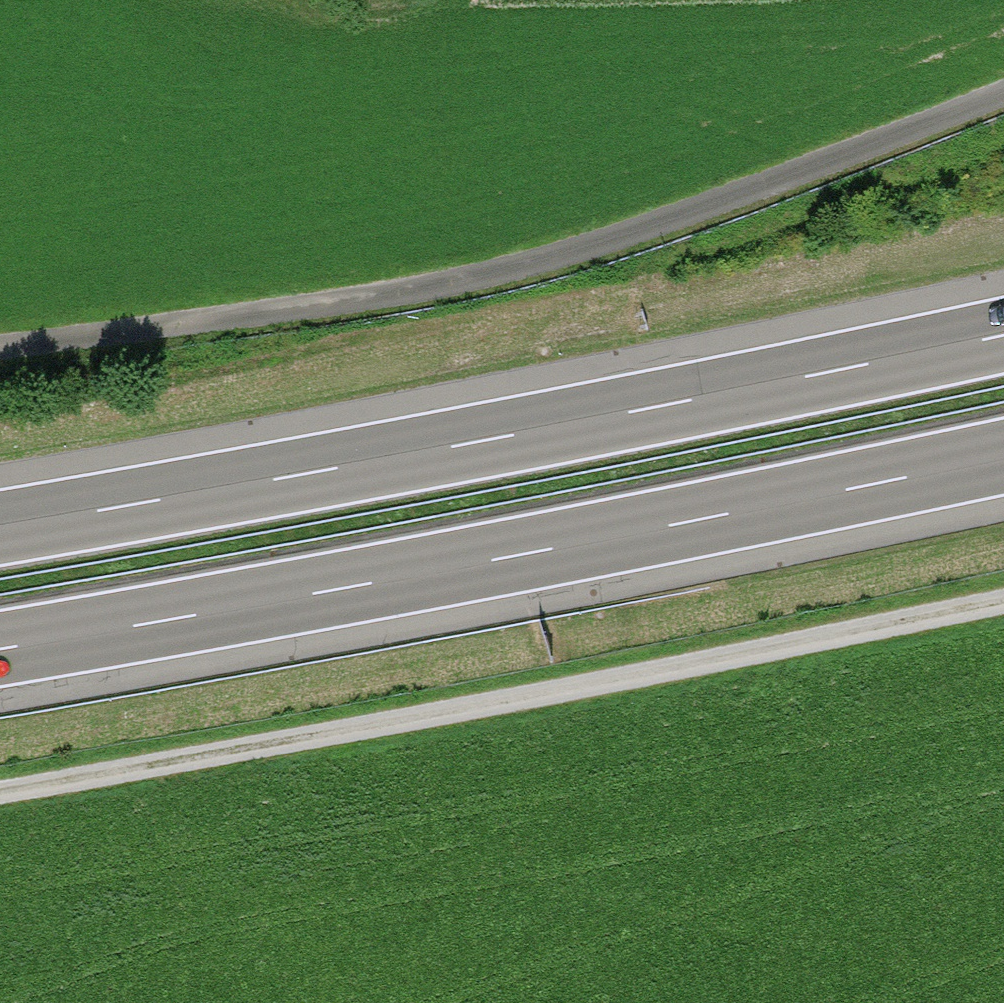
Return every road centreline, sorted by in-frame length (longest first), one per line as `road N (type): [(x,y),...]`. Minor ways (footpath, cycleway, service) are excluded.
road 1 (track): [(1003,91),(524,266),(331,304),(0,348)]
road 2 (motorway): [(0,649),(1003,456)]
road 3 (motorway): [(1003,335),(0,527)]
road 4 (track): [(0,792),(1003,601)]

